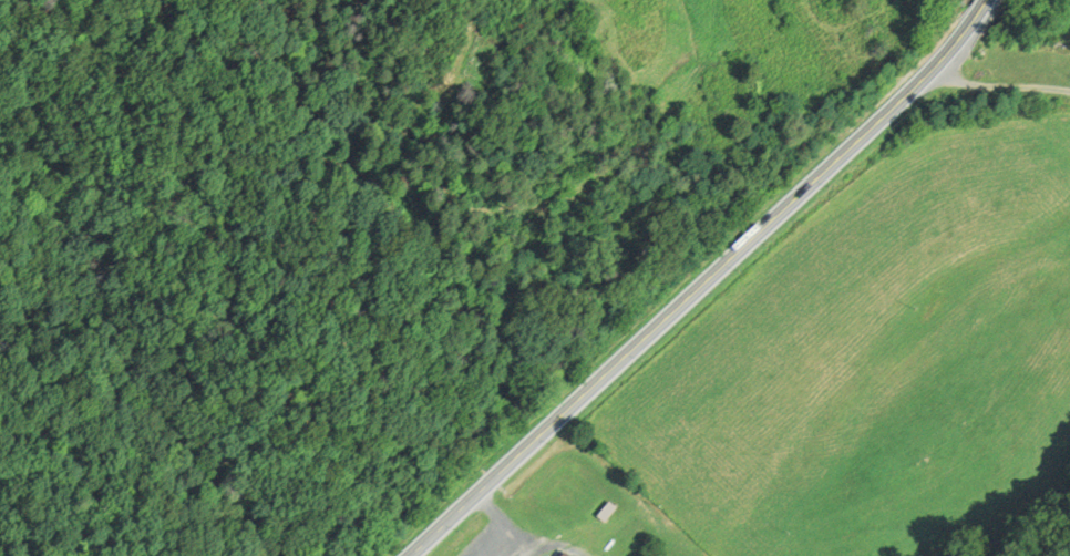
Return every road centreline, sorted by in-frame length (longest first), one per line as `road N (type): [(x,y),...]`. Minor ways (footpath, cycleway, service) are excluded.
road 1 (primary): [(417,555),(927,81),(989,0)]

